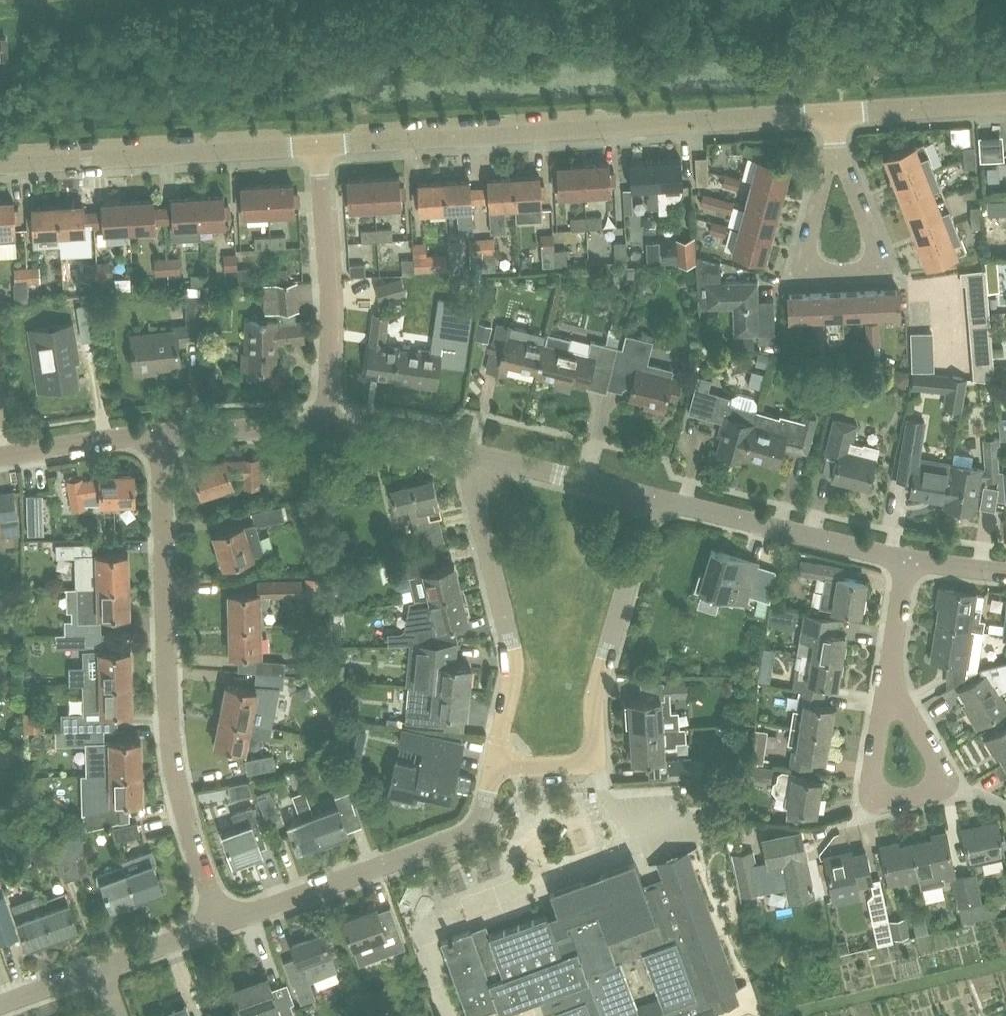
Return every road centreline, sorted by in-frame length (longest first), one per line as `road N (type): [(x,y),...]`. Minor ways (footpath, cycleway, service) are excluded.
road 1 (residential): [(318,141),(833,112)]
road 2 (residential): [(224,924),(192,832),(170,720),(167,436)]
road 3 (residential): [(509,762),(536,769),(590,761),(593,703),(656,504)]
road 4 (residential): [(224,924),(476,835),(509,762)]
road 5 (residential): [(0,161),(318,141)]
road 6 (residential): [(329,430),(332,296),(318,141)]
road 7 (residential): [(469,461),(526,718)]
road 8 (residential): [(907,559),(656,504)]
road 9 (residential): [(875,254),(866,267),(842,272),(814,269),(804,253),(833,112)]
road 10 (residential): [(656,504),(469,461)]
road 11 (residential): [(892,698),(948,777),(940,795),(872,797)]
road 12 (residential): [(833,112),(1005,101)]
road 13 (residential): [(167,436),(0,458)]
road 14 (residential): [(329,430),(167,436)]
road 15 (residential): [(875,254),(833,112)]
road 16 (residential): [(469,461),(329,430)]
road 17 (residential): [(892,698),(907,559)]
road 18 (residential): [(102,978),(224,924)]

